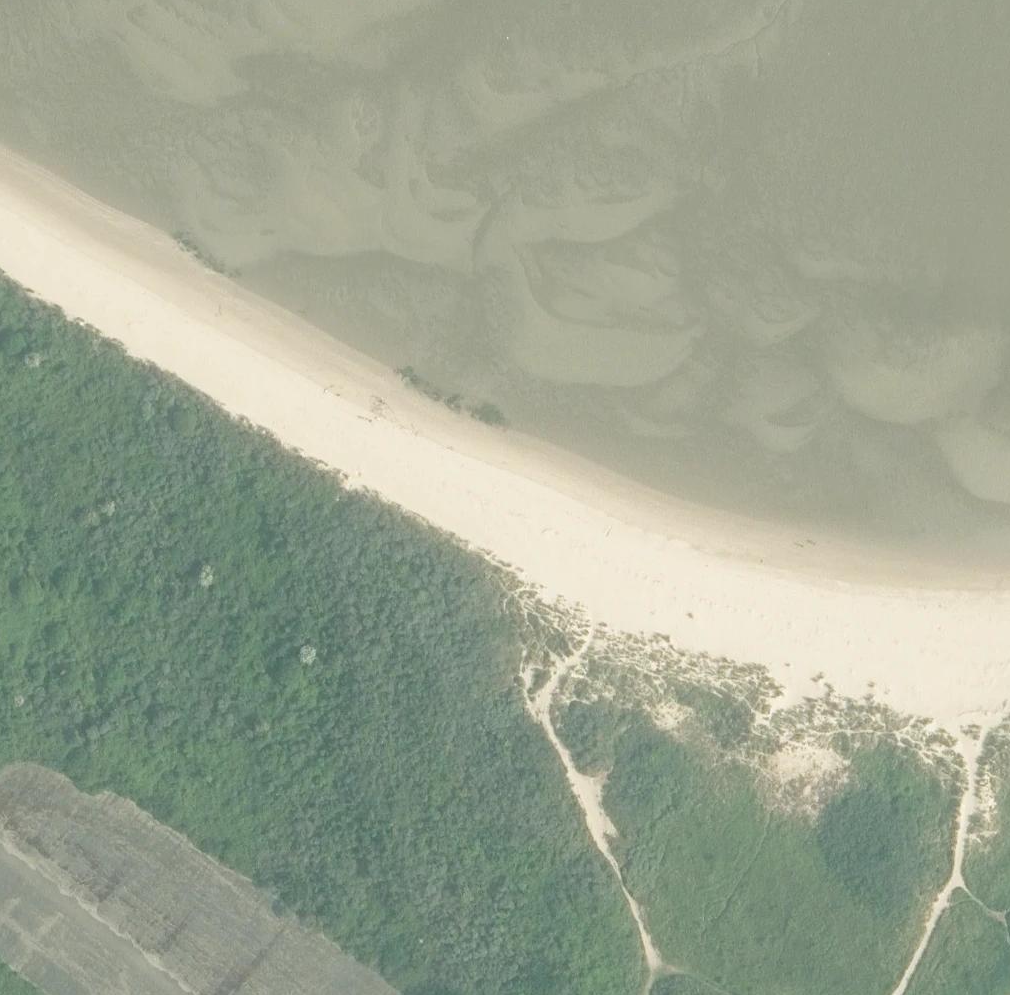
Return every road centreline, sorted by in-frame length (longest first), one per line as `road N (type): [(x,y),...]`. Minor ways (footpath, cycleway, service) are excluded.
road 1 (track): [(906,994),(934,940),(969,822),(977,714)]

